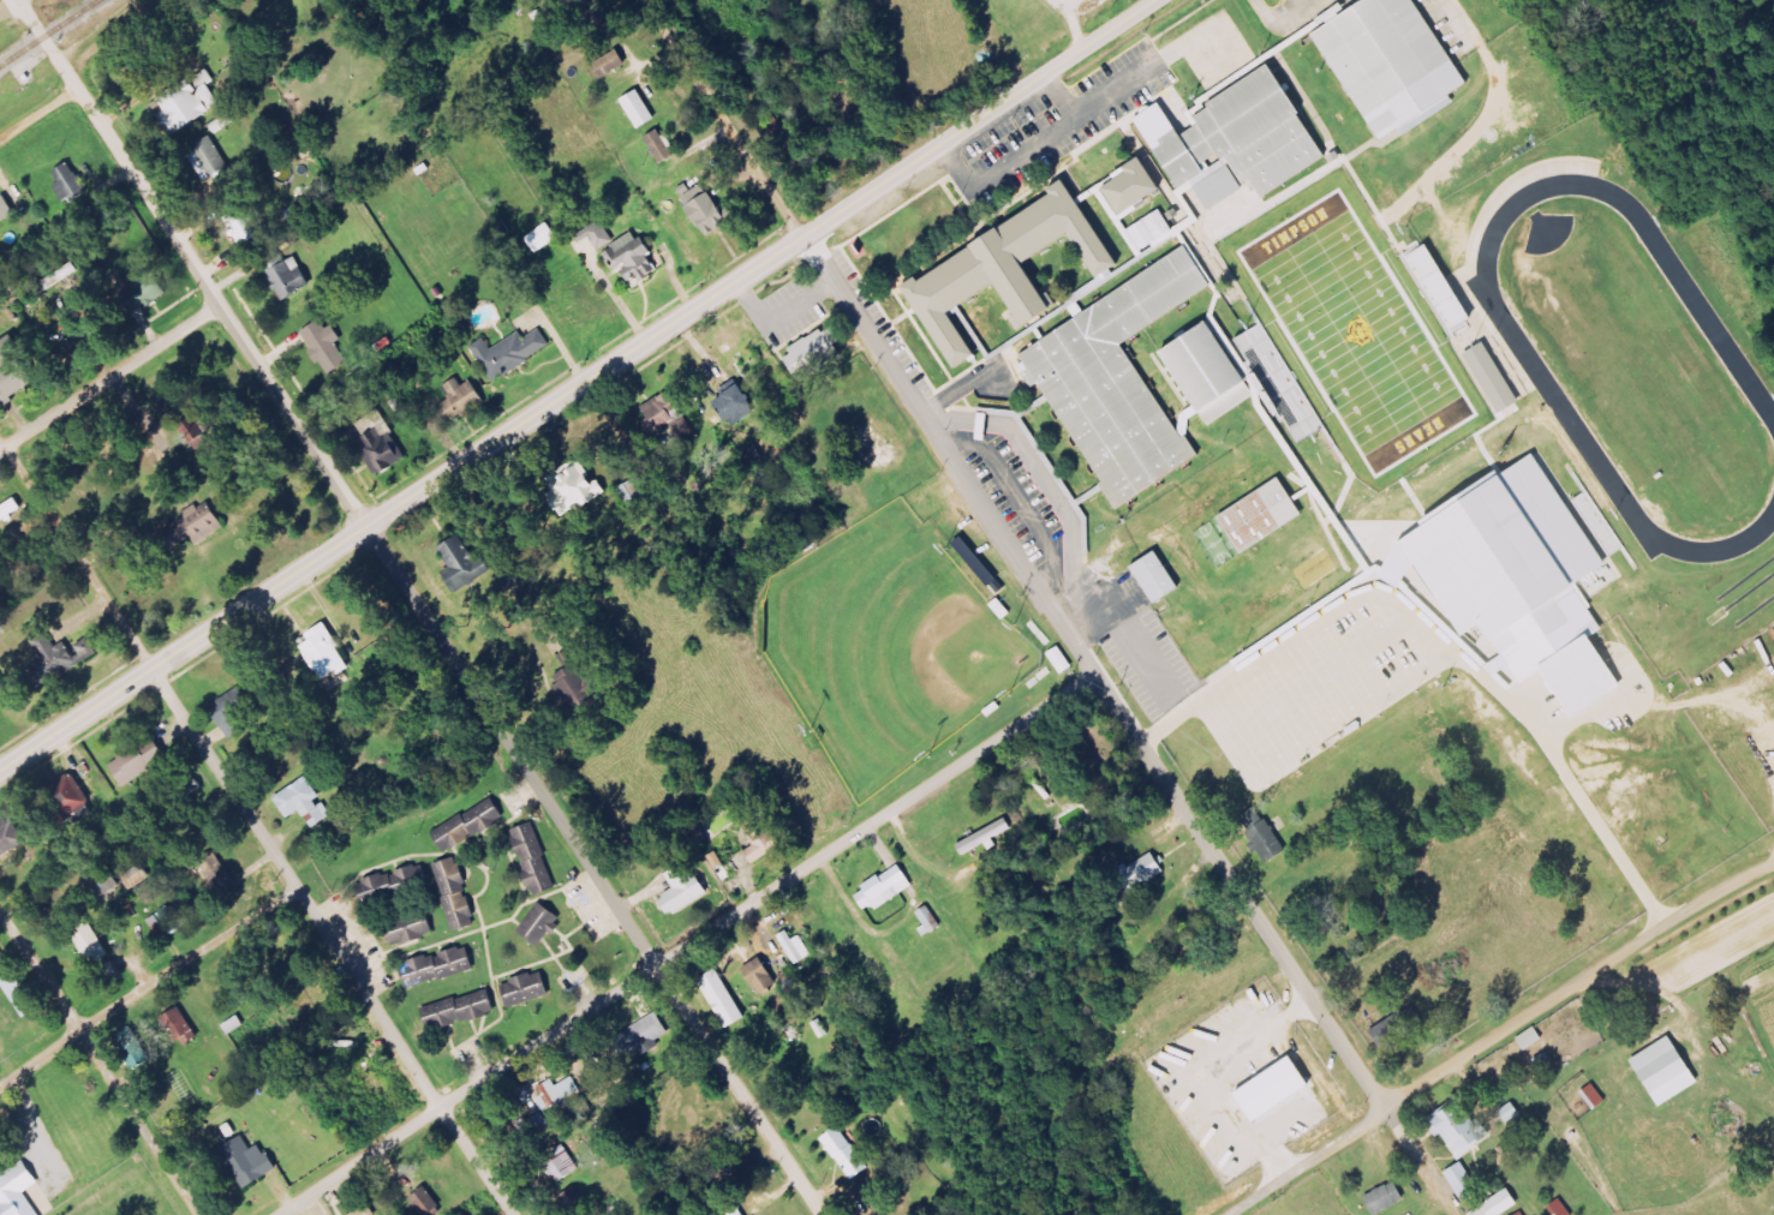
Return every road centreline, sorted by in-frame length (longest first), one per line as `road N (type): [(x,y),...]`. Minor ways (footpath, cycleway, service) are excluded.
road 1 (tertiary): [(0,775),(1153,0)]
road 2 (residential): [(823,1214),(219,307)]
road 3 (residential): [(281,1214),(1089,675)]
road 4 (residential): [(509,1214),(0,437)]
road 5 (residential): [(1089,675),(643,0)]
road 6 (residential): [(1459,1214),(1089,675)]
road 7 (residential): [(1773,865),(1737,878),(1227,1214)]
road 8 (residential): [(199,1214),(0,906)]
road 9 (residential): [(219,307),(21,0)]
road 10 (residential): [(0,456),(219,307)]
road 11 (residential): [(86,1037),(304,903)]

